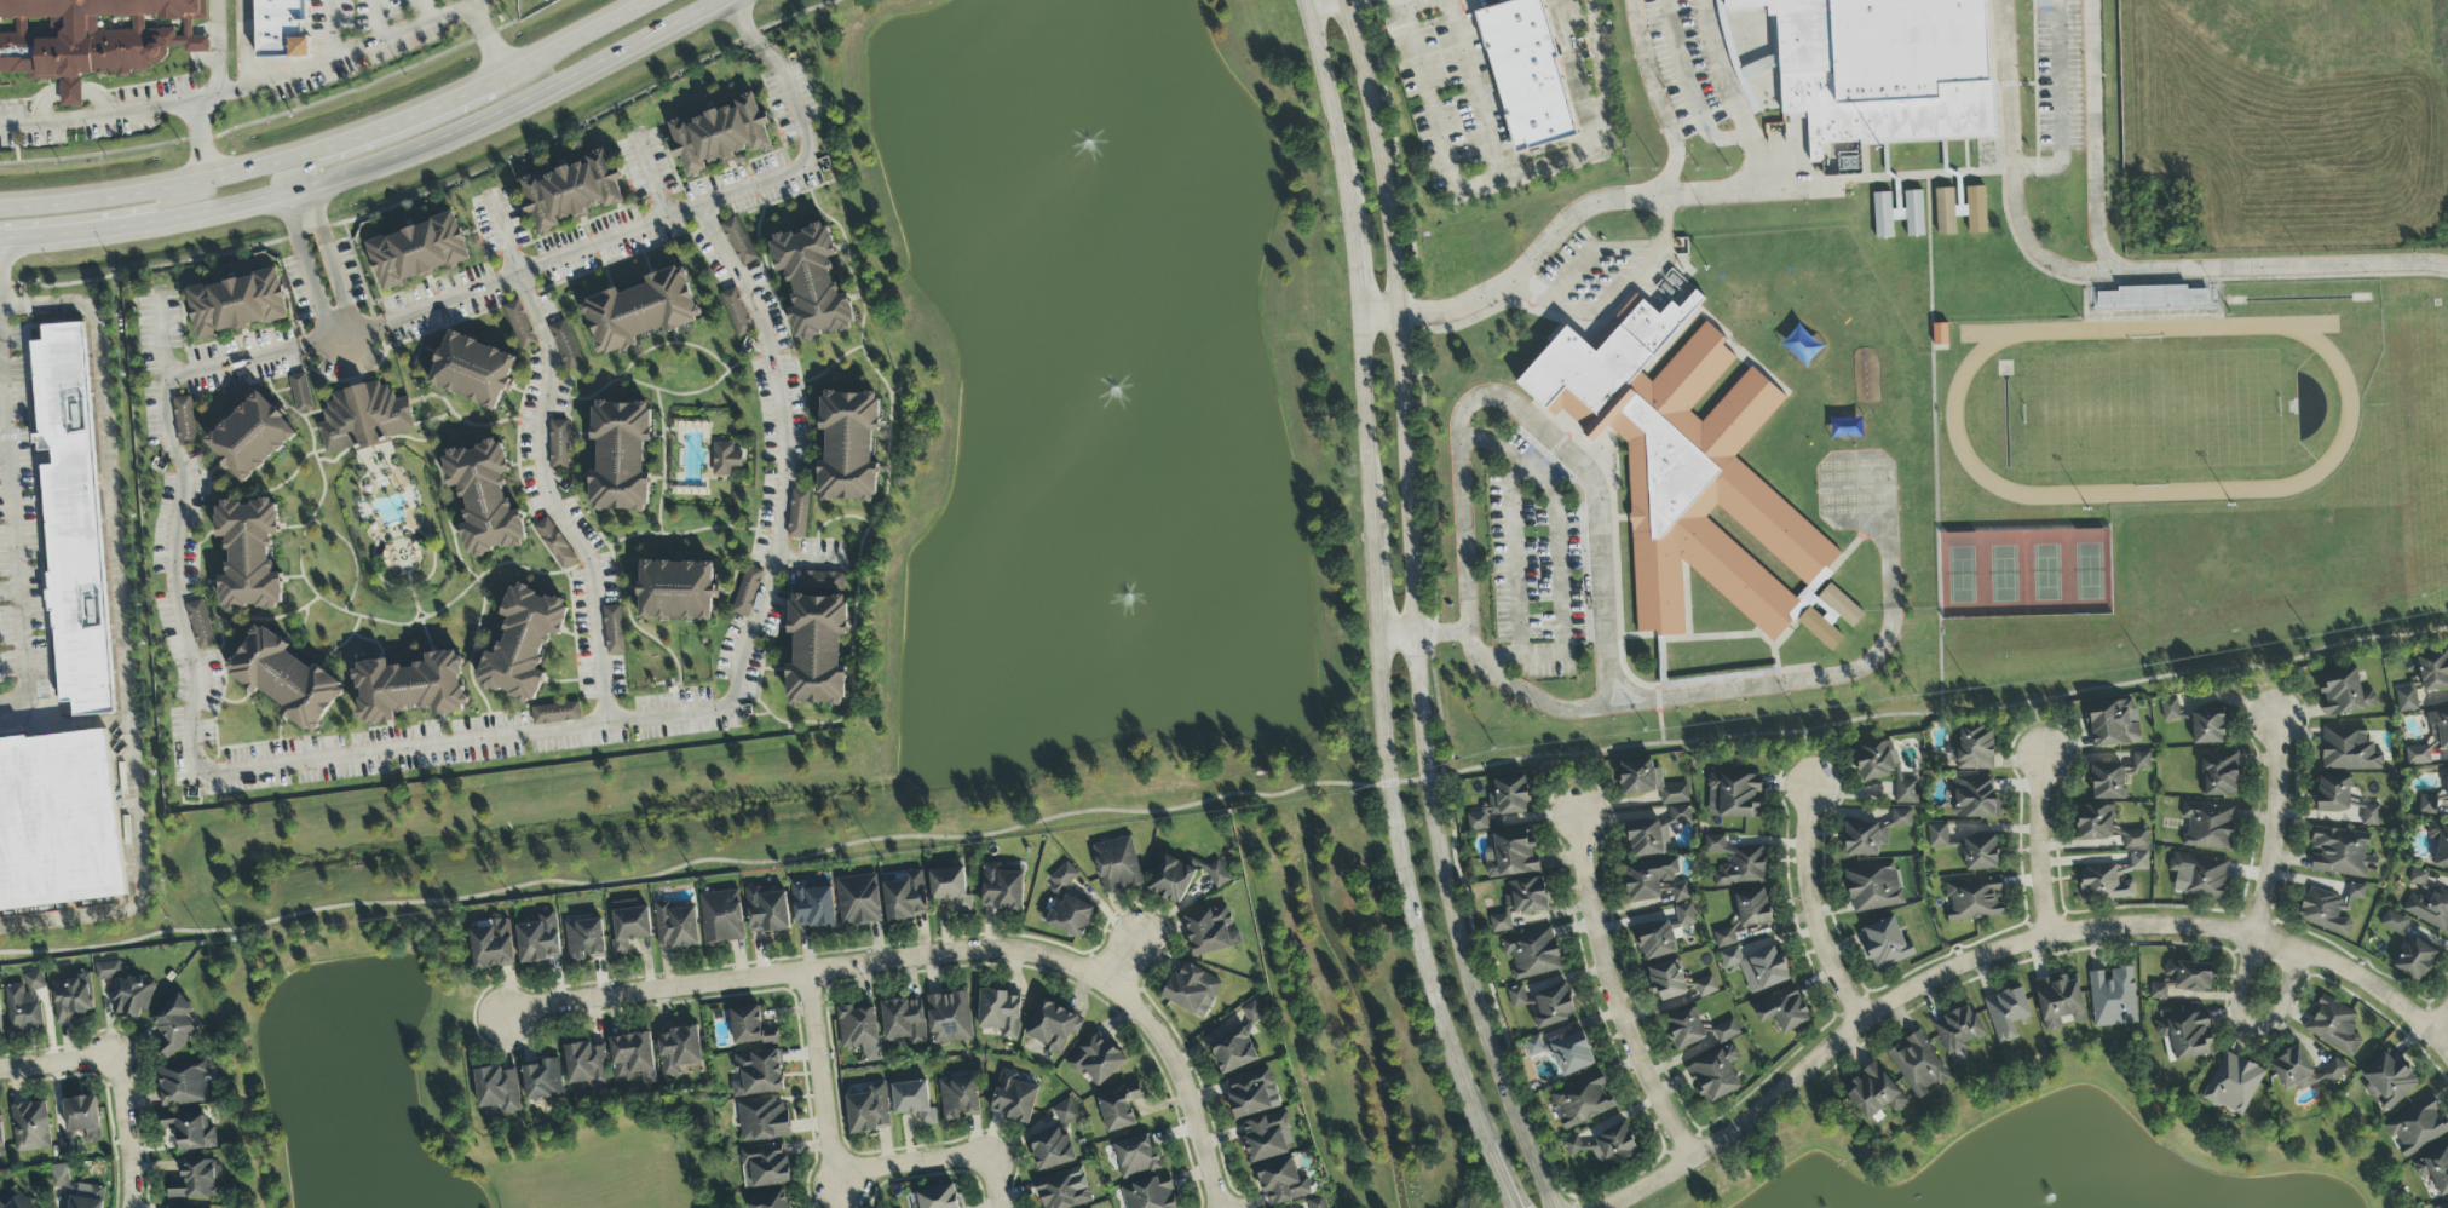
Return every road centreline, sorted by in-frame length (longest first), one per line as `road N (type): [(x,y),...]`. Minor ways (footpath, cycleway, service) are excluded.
road 1 (secondary): [(1555,1207),(1502,1088),(1439,858),(1417,715),(1396,288),(1372,120),(1342,0)]
road 2 (secondary): [(1304,0),(1350,209),(1388,786),(1425,962),(1468,1100),(1514,1207)]
road 3 (residential): [(2447,1051),(2378,989),(2294,947),(2212,932),(2072,933),(1916,986),(1861,1020),(1746,1123),(1610,1207)]
road 4 (residential): [(1223,1207),(1182,1076),(1158,1029),(1112,984),(1059,959),(979,951),(501,1018)]
road 5 (primary): [(0,239),(154,223),(310,188),(524,102),(719,0)]
road 6 (residential): [(806,972),(841,1178),(992,1156),(1000,1207)]
road 7 (primary): [(385,128),(205,182),(0,205)]
road 8 (residential): [(1577,815),(1617,1000),(1694,1157)]
road 9 (residential): [(1809,787),(1809,905),(1831,973),(1861,1020)]
road 10 (residential): [(2279,718),(2279,799),(2253,938)]
road 11 (primary): [(0,238),(19,226),(192,197),(205,182)]
road 12 (residential): [(2294,947),(2275,1018),(2250,1028),(2240,1008),(2253,938)]
road 13 (residential): [(2043,754),(2039,864),(2051,939)]
road 14 (primary): [(654,0),(502,77)]
road 15 (residential): [(131,1207),(137,1169),(114,1057)]
road 16 (primary): [(385,128),(367,149),(309,169),(278,195)]
road 17 (primary): [(502,77),(385,128)]

